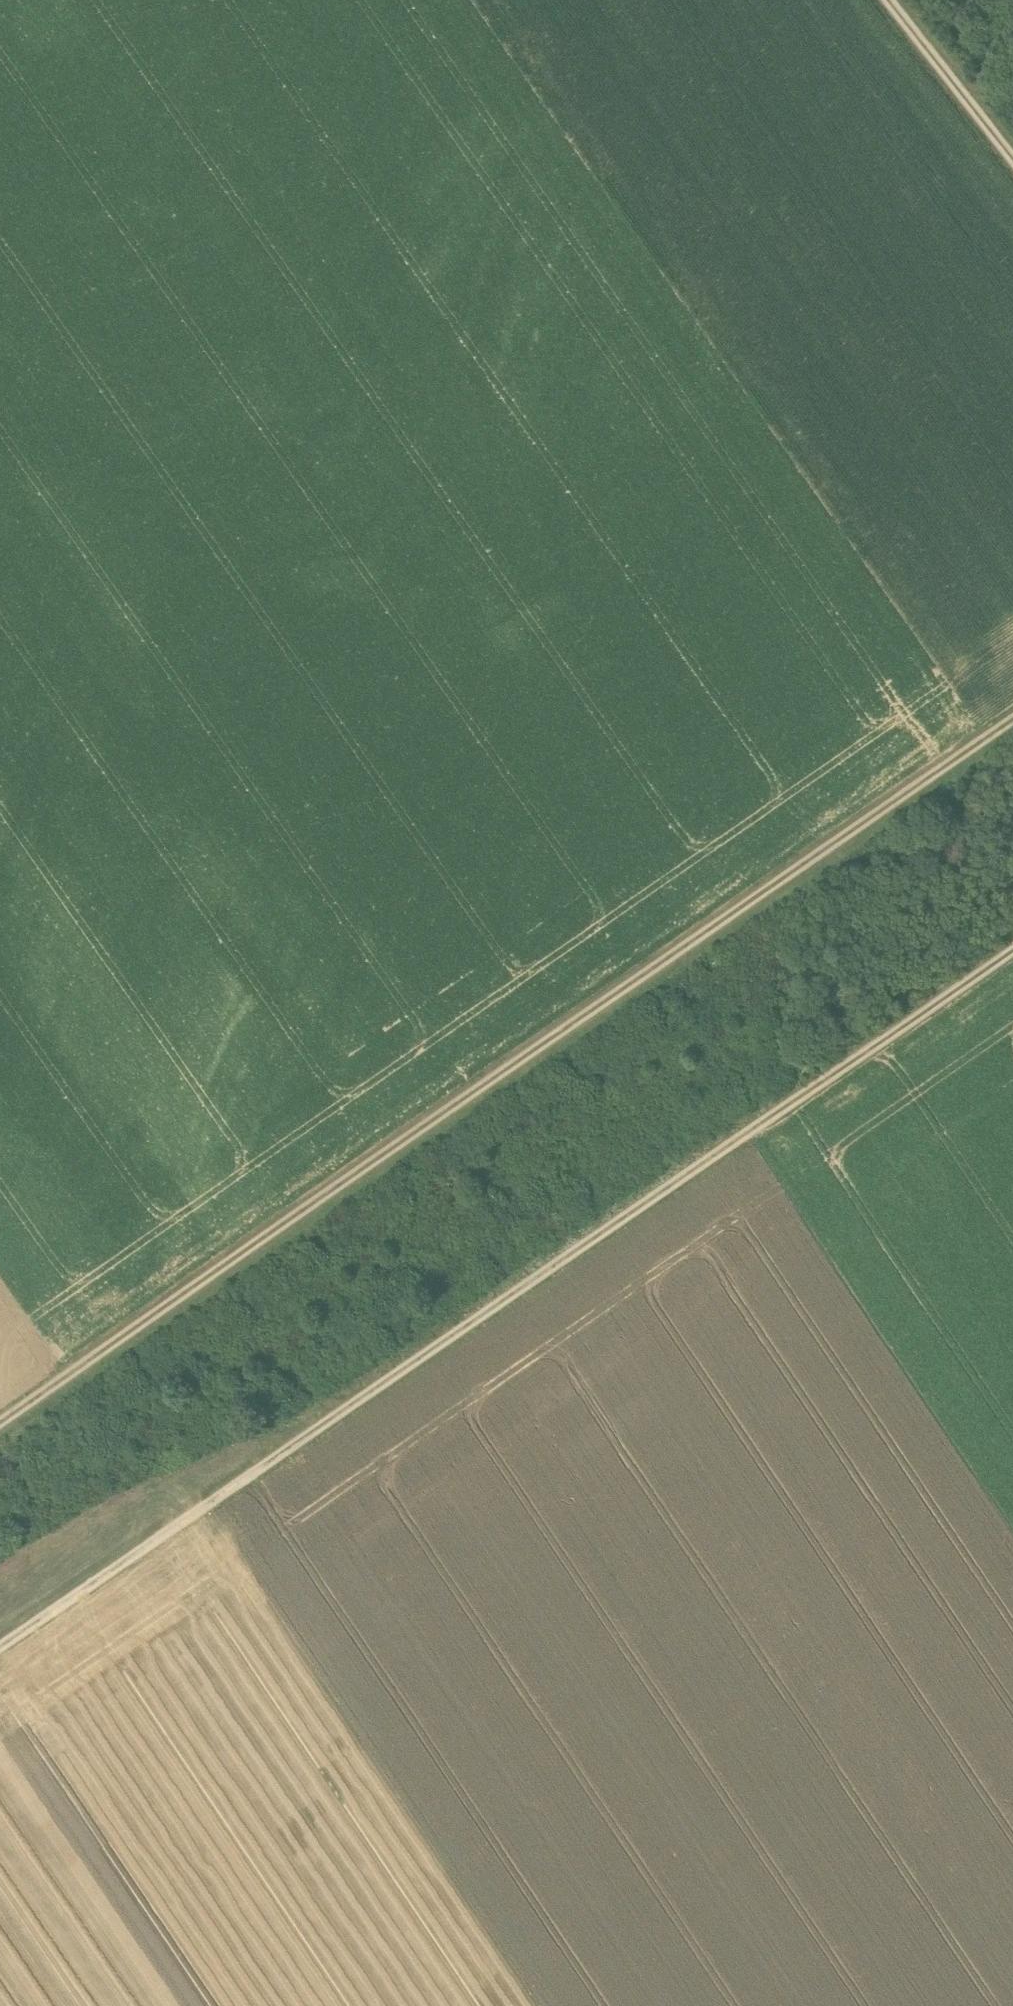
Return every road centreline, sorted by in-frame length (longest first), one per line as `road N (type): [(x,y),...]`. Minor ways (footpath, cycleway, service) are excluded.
road 1 (track): [(0,1425),(1012,724)]
road 2 (track): [(1012,953),(210,1506)]
road 3 (track): [(0,1652),(210,1506)]
road 4 (track): [(888,0),(1012,158)]

